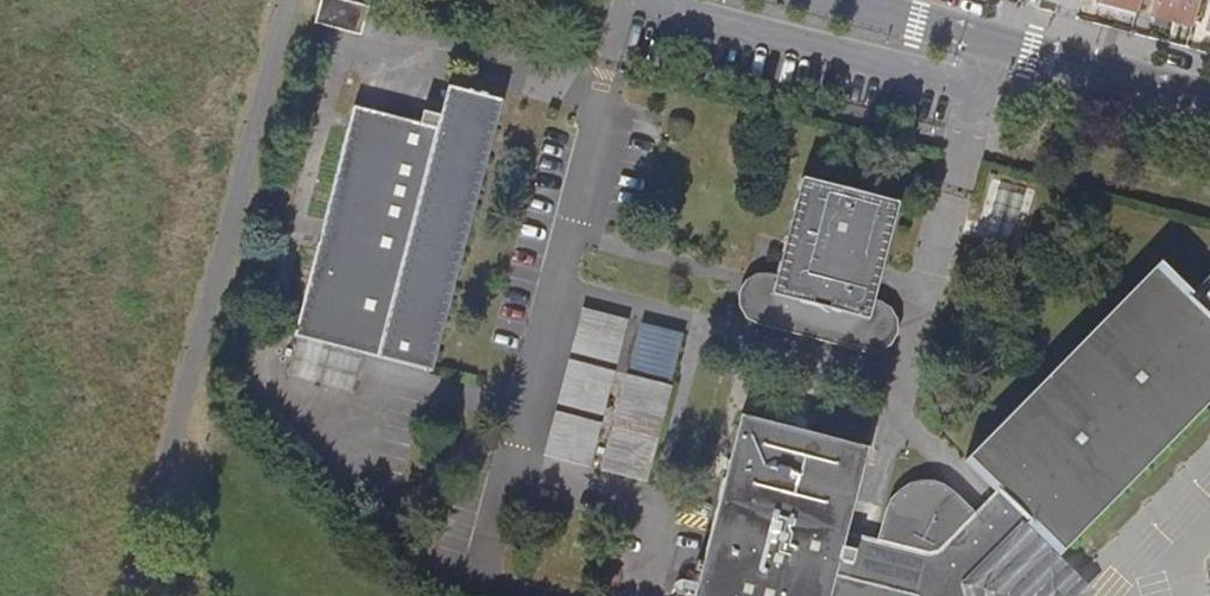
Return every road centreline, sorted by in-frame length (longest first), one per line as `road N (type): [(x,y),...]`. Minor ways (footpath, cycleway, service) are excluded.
road 1 (unclassified): [(131,595),(285,0)]
road 2 (residential): [(813,0),(1209,104)]

